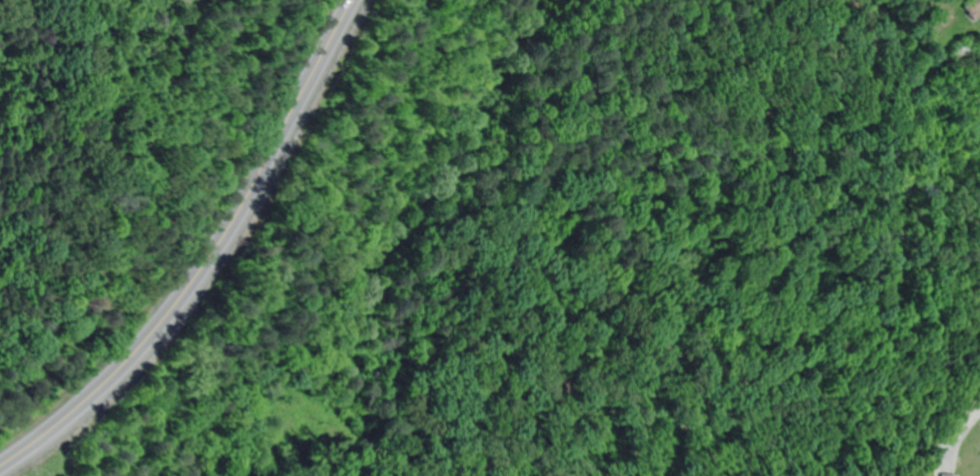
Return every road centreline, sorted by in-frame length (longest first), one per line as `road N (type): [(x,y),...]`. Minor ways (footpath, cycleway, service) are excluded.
road 1 (primary): [(351,0),(196,279),(90,399),(0,465)]
road 2 (residential): [(271,26),(251,37),(172,35),(78,22),(38,0)]

